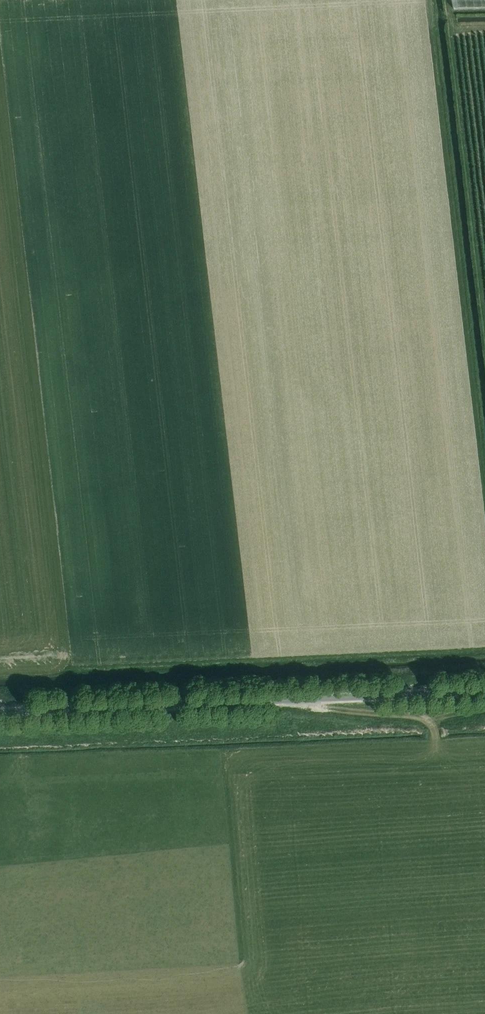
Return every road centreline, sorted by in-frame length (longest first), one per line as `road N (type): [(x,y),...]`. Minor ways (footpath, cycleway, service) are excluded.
road 1 (unclassified): [(0,714),(484,692)]

